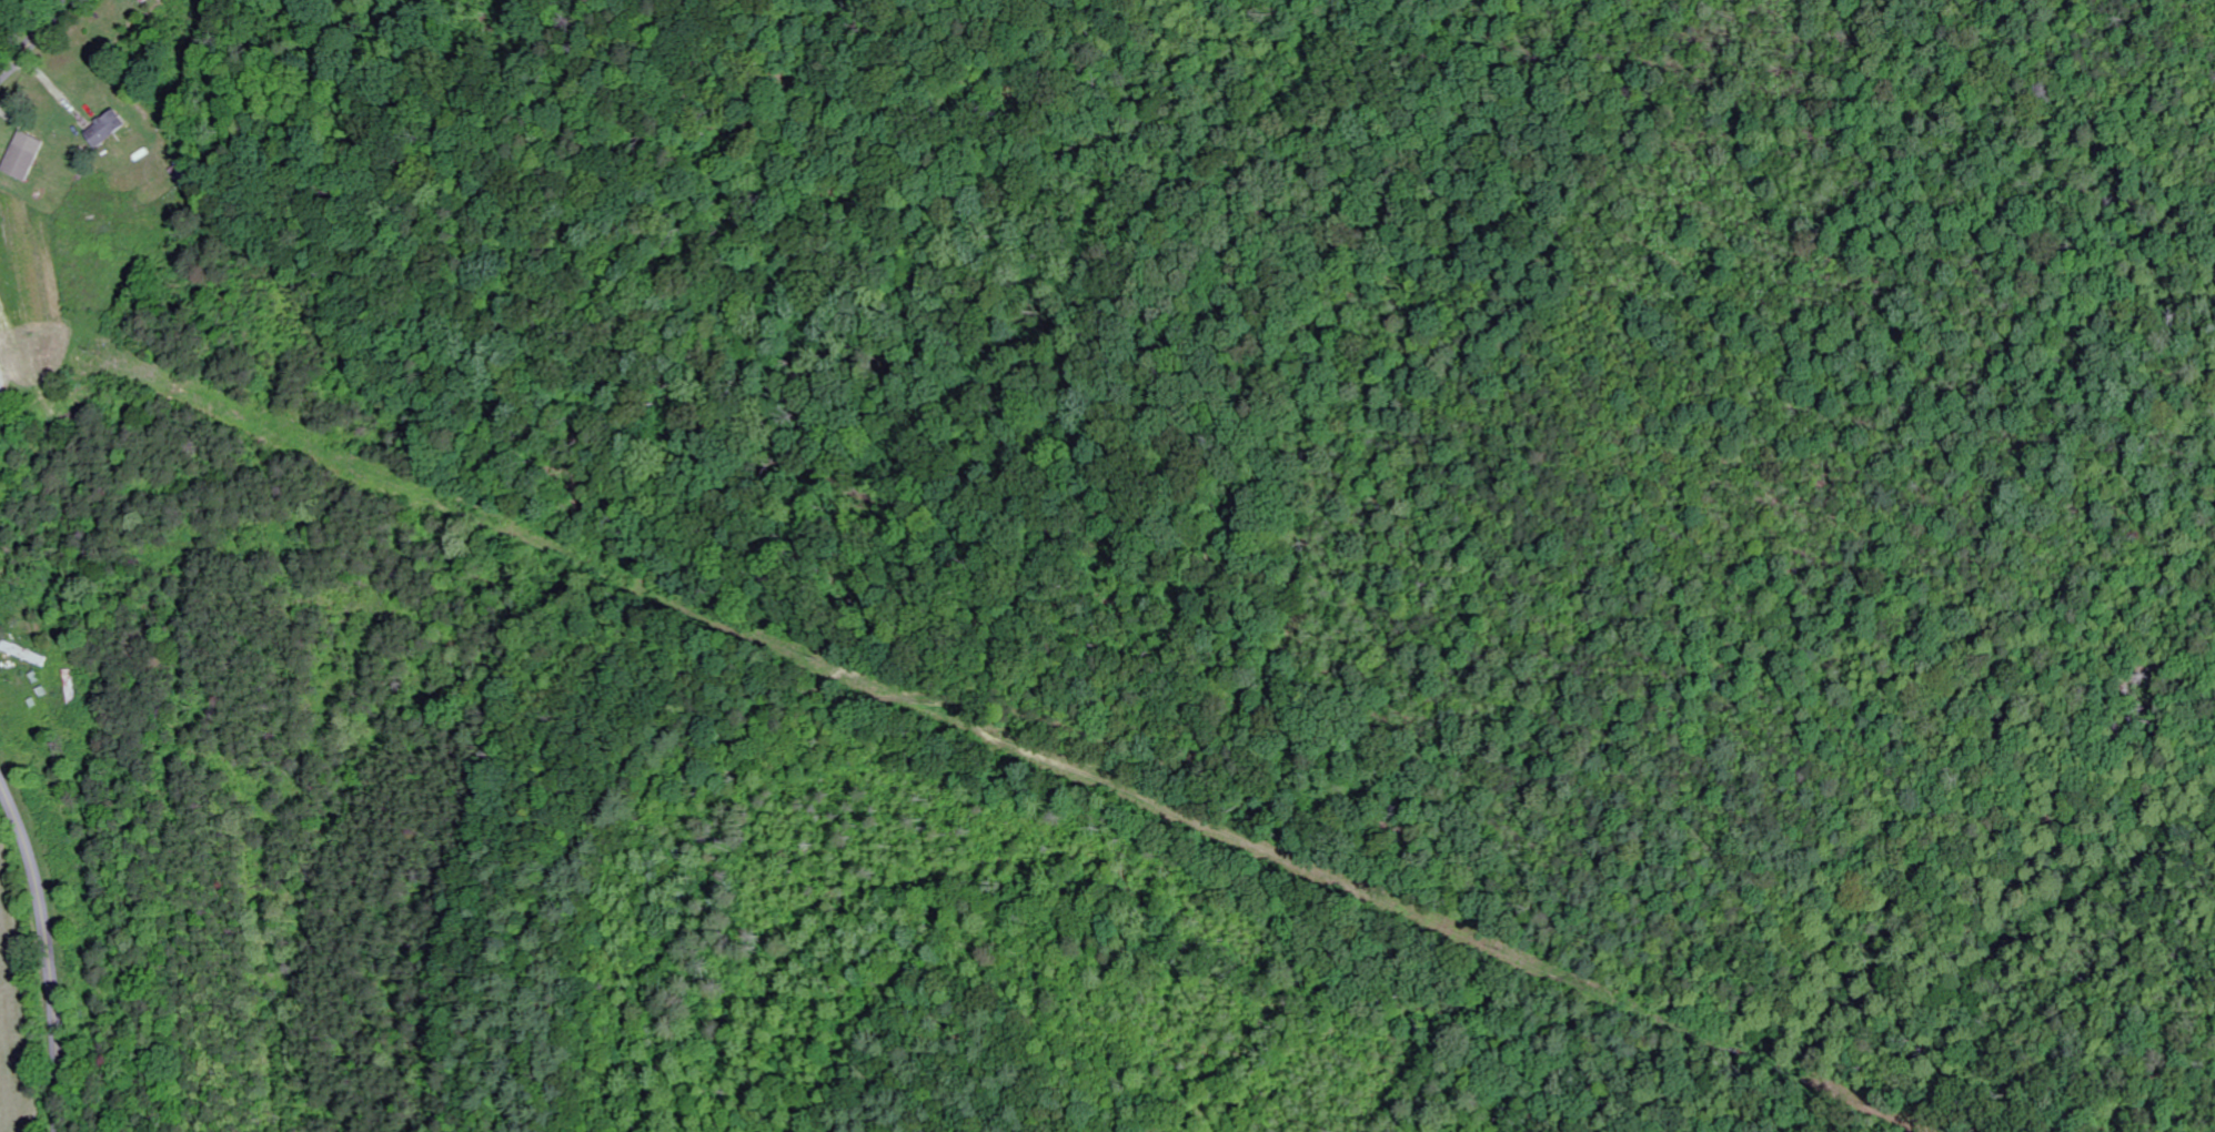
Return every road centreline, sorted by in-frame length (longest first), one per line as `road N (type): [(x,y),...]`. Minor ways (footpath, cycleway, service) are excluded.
road 1 (tertiary): [(67,1131),(47,917),(0,764)]

